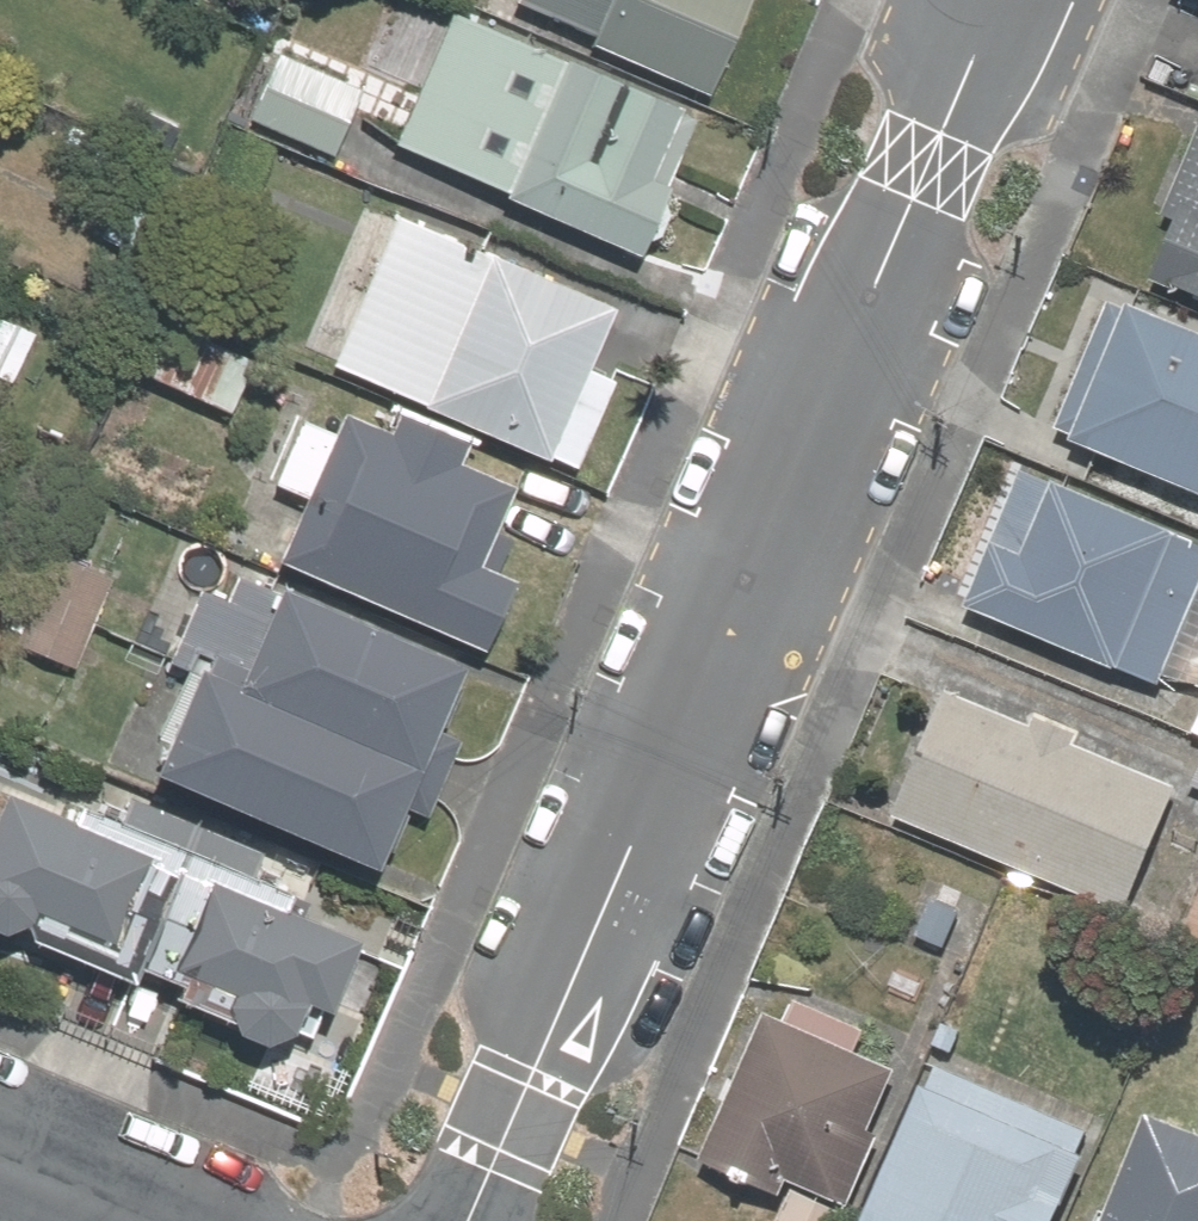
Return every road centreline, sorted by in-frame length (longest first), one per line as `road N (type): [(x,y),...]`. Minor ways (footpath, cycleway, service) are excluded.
road 1 (residential): [(995,0),(469,1220)]
road 2 (residential): [(0,1162),(139,1220)]

